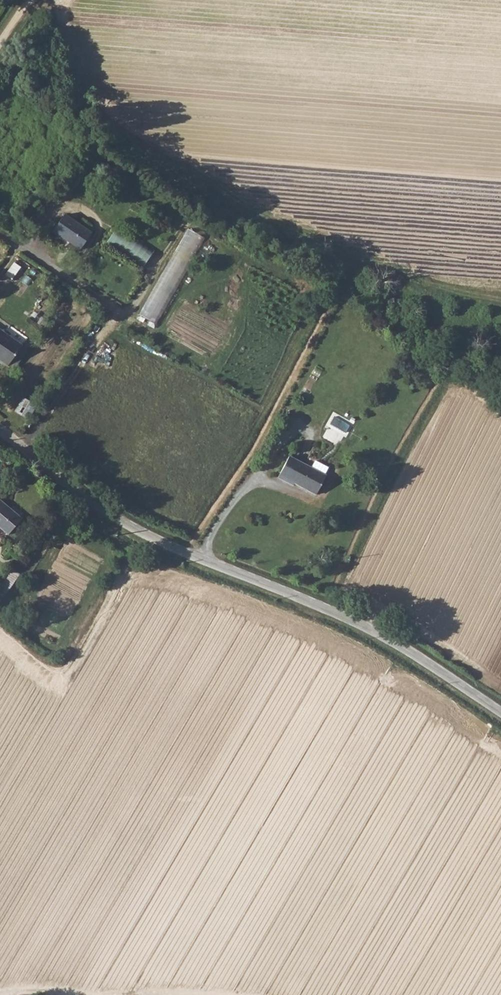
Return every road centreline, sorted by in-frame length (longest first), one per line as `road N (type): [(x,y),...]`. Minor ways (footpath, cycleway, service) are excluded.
road 1 (unclassified): [(500,715),(344,619),(130,528),(0,431)]
road 2 (track): [(22,449),(116,311)]
road 3 (residential): [(0,234),(116,311)]

